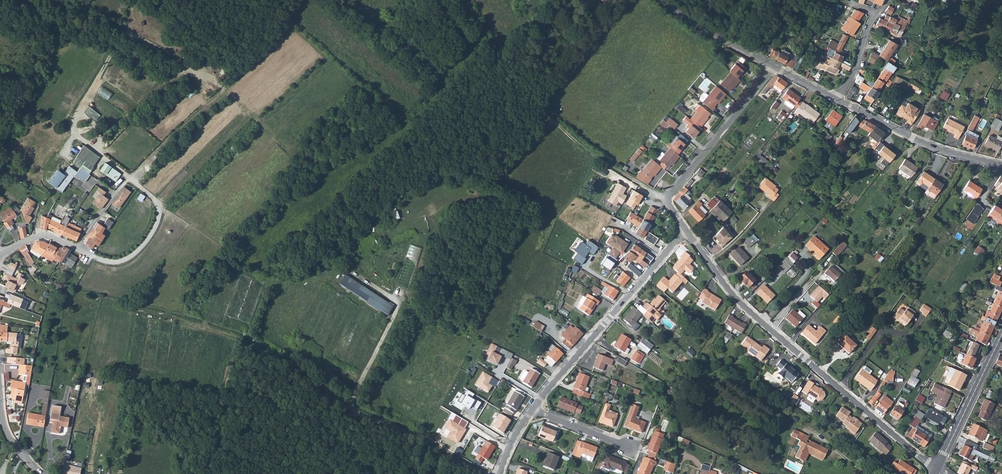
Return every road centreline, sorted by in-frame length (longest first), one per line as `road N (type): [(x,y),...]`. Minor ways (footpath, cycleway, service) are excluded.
road 1 (residential): [(686,229),(732,295),(936,472)]
road 2 (track): [(468,0),(497,54),(552,121),(605,164),(668,197)]
road 3 (track): [(130,179),(76,133),(100,74),(127,32),(190,69)]
road 4 (residential): [(686,229),(532,409)]
road 5 (track): [(552,121),(485,193),(362,239)]
road 6 (residential): [(772,67),(668,197),(686,229)]
road 7 (track): [(192,326),(246,342),(352,406)]
road 8 (residential): [(837,98),(938,149),(1001,165)]
road 9 (unclassified): [(78,248),(121,261),(150,236),(159,209),(130,179)]
road 10 (tertiary): [(936,472),(1001,336)]
road 11 (unclassified): [(662,0),(772,67)]

